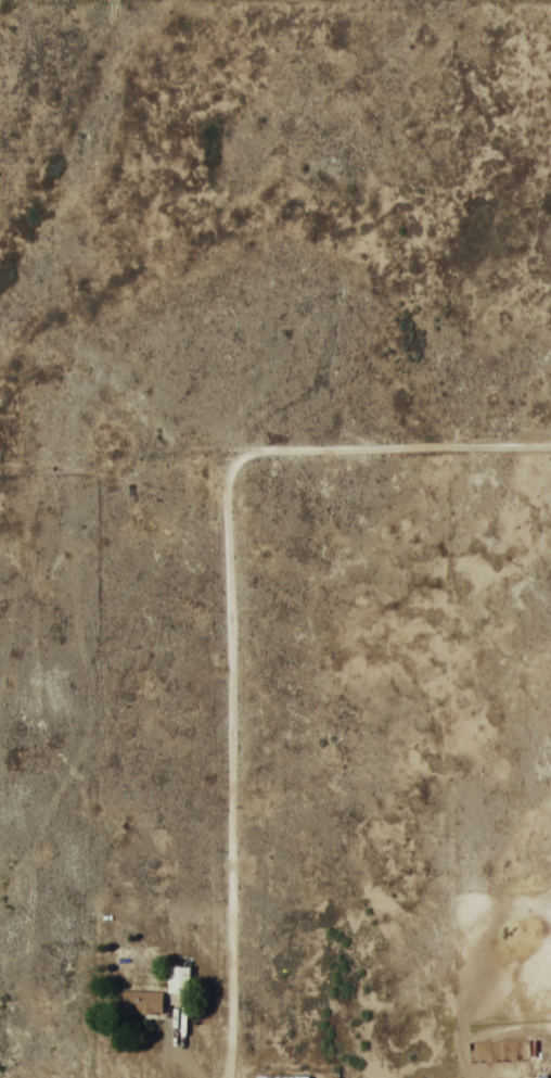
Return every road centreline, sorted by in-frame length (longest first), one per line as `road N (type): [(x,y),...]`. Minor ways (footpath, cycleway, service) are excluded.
road 1 (residential): [(550,231),(181,304),(65,568),(55,901),(105,1077)]
road 2 (residential): [(234,1077),(238,455)]
road 3 (residential): [(238,455),(550,446)]

